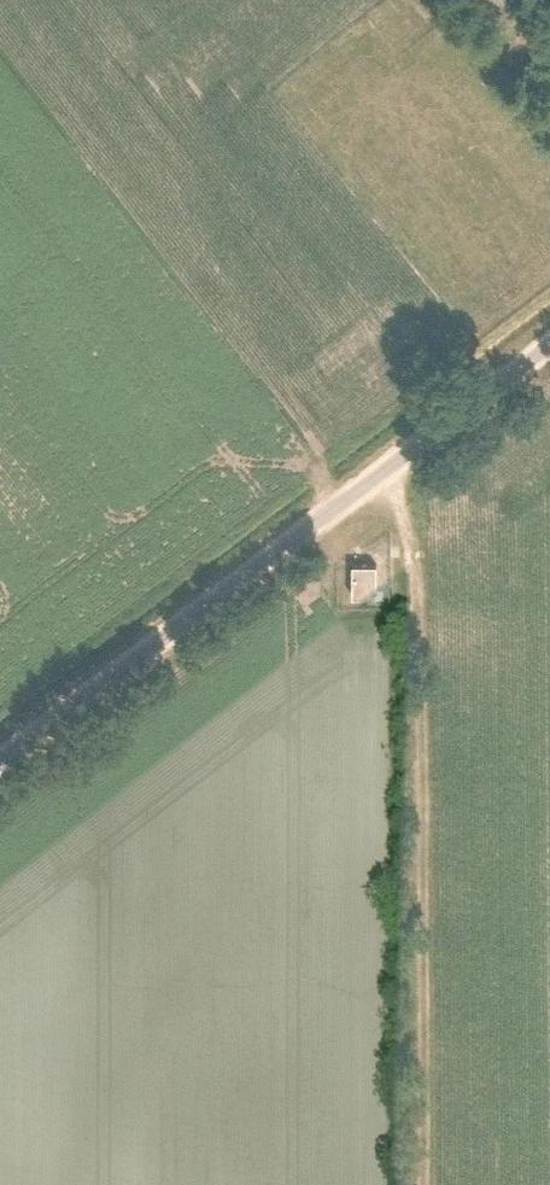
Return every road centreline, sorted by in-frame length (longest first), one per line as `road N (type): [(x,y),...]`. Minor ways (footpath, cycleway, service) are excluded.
road 1 (track): [(411,1184),(410,436)]
road 2 (unclassified): [(549,331),(0,747)]

